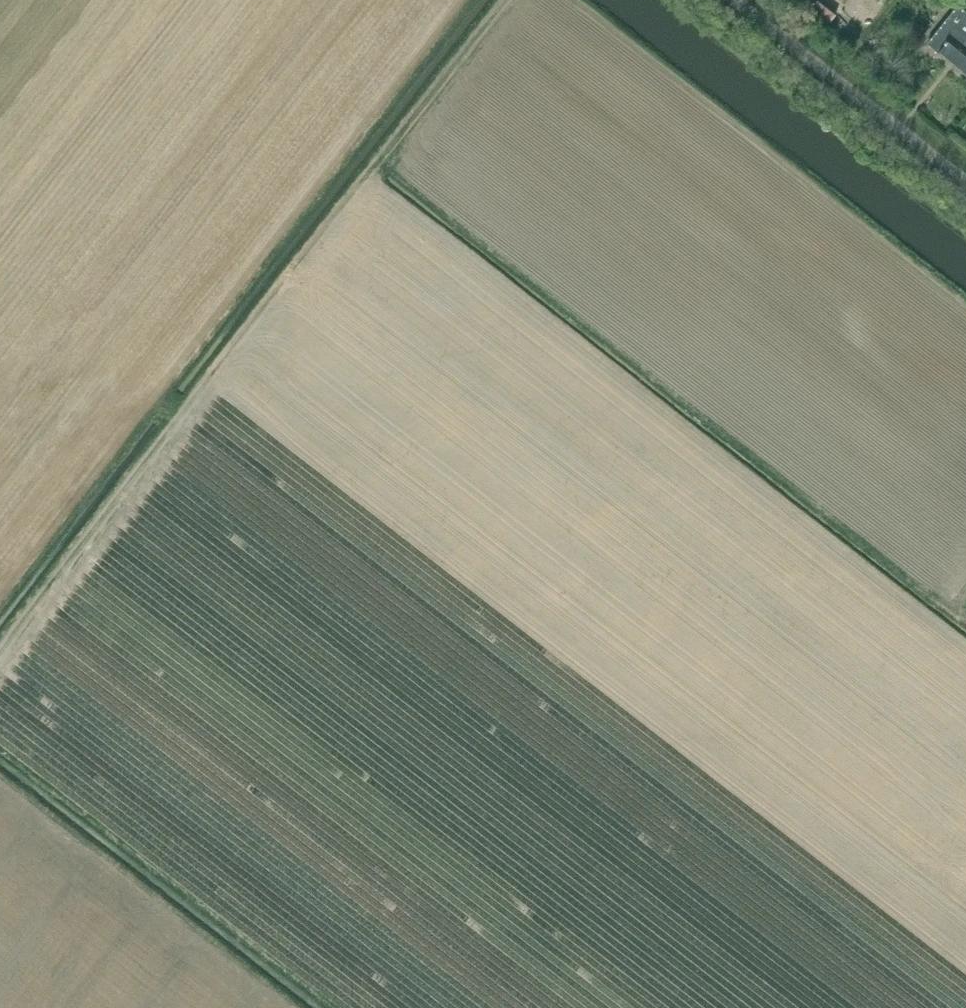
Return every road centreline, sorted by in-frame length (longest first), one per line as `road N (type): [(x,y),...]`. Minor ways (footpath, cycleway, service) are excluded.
road 1 (unclassified): [(965,185),(730,0)]

